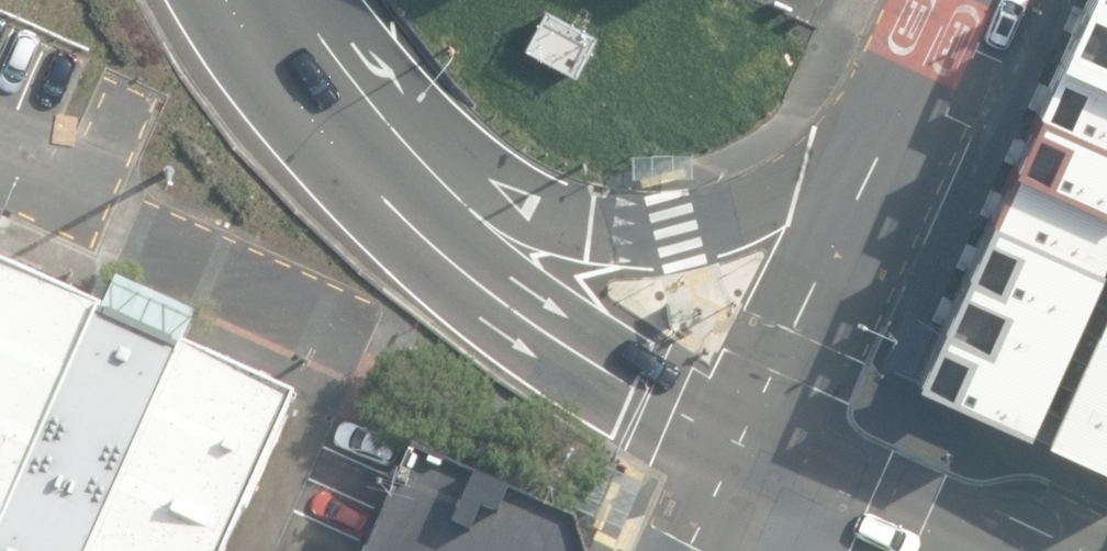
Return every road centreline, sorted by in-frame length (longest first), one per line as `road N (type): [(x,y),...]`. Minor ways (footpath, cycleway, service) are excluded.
road 1 (motorway): [(313,115),(522,204),(596,223),(672,221),(794,182),(953,49)]
road 2 (motorway): [(313,115),(411,224),(478,284),(560,341),(756,455)]
road 3 (secondary): [(756,455),(953,49)]
road 4 (trunk): [(756,455),(960,550)]
road 5 (motorway): [(234,0),(313,115)]

